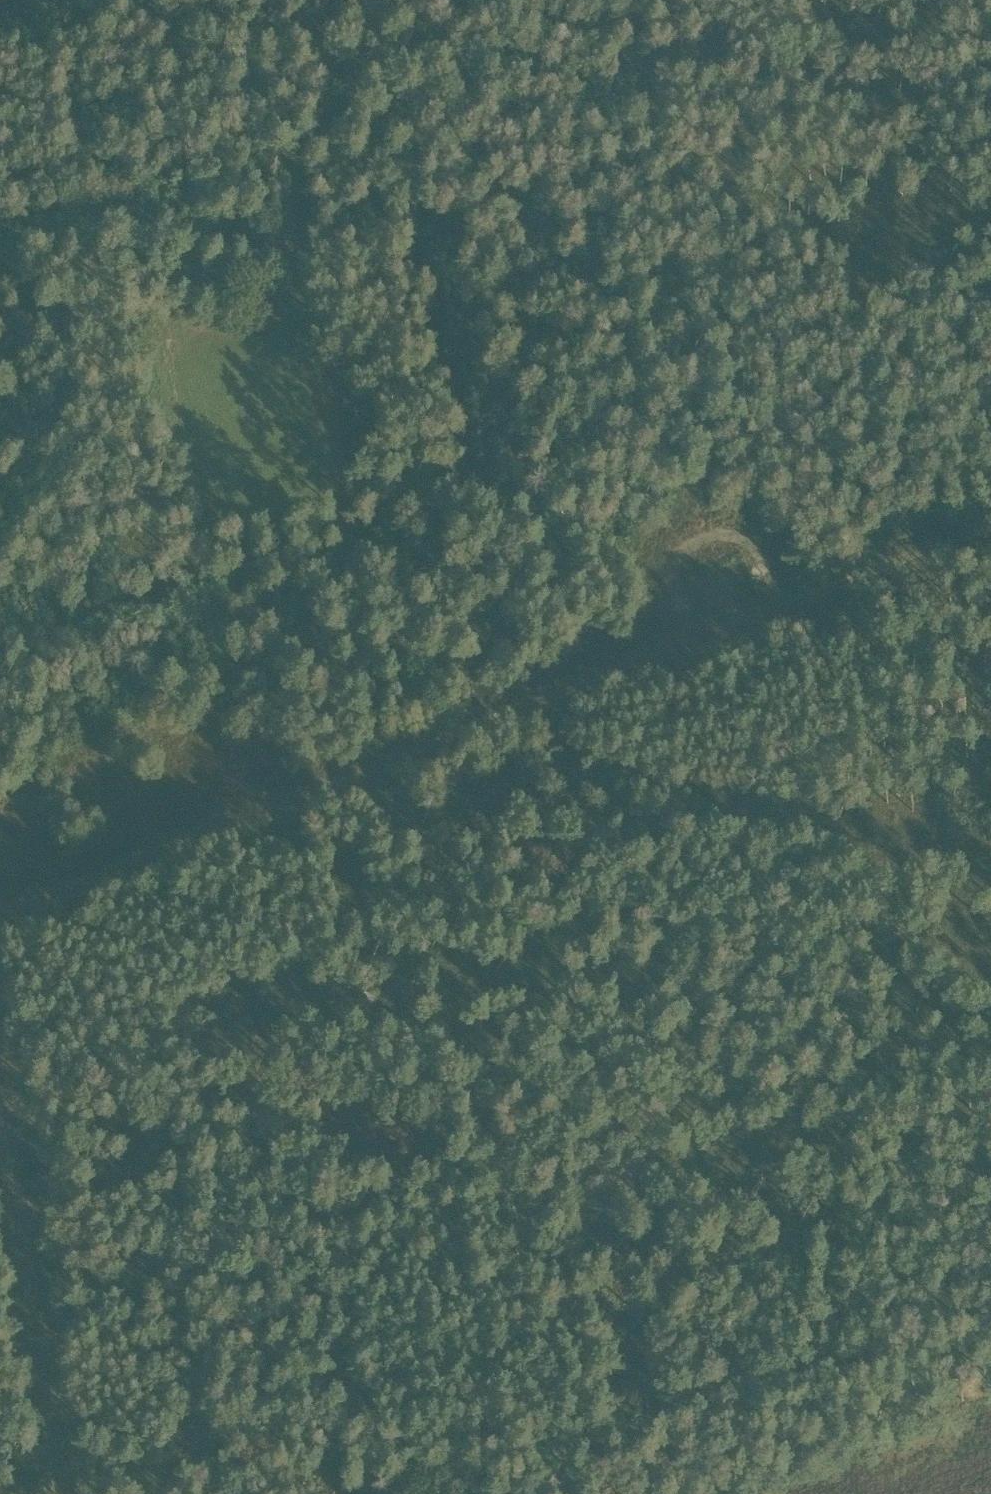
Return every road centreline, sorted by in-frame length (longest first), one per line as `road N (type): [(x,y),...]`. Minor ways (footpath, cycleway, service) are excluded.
road 1 (track): [(0,921),(990,530)]
road 2 (track): [(0,1151),(53,1493)]

